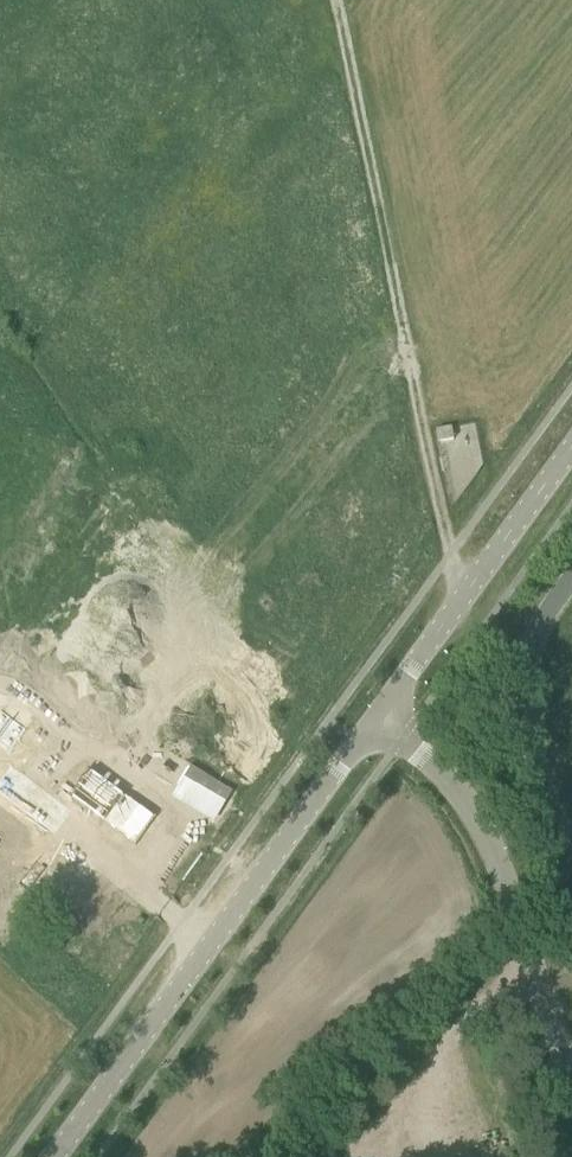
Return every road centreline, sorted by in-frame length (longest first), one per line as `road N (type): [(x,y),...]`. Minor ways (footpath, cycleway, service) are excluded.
road 1 (track): [(478,626),(446,557),(392,261),(332,0)]
road 2 (unclassified): [(60,1156),(374,725)]
road 3 (unclassified): [(571,1089),(475,812),(443,771),(374,725)]
road 4 (unclassified): [(374,725),(571,455)]

